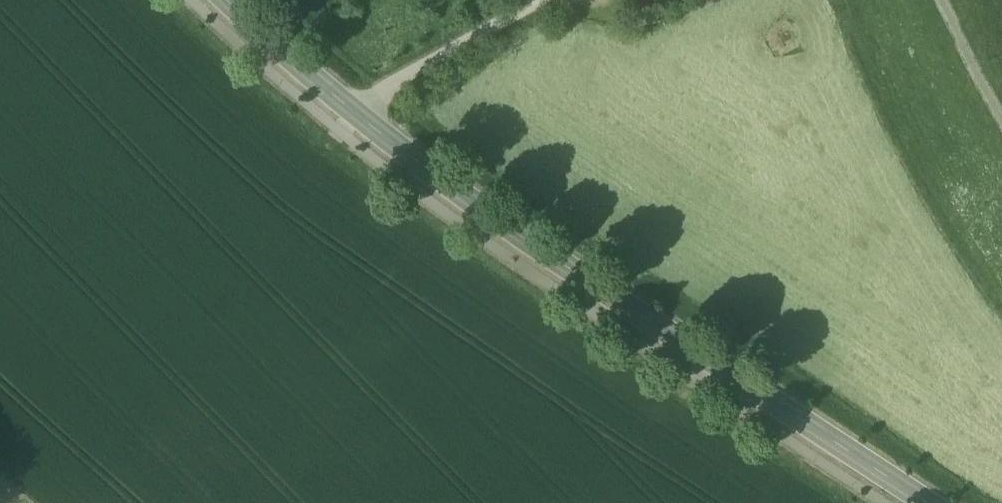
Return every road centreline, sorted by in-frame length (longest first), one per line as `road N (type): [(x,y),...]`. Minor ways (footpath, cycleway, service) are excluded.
road 1 (secondary): [(230,0),(428,169),(928,502)]

